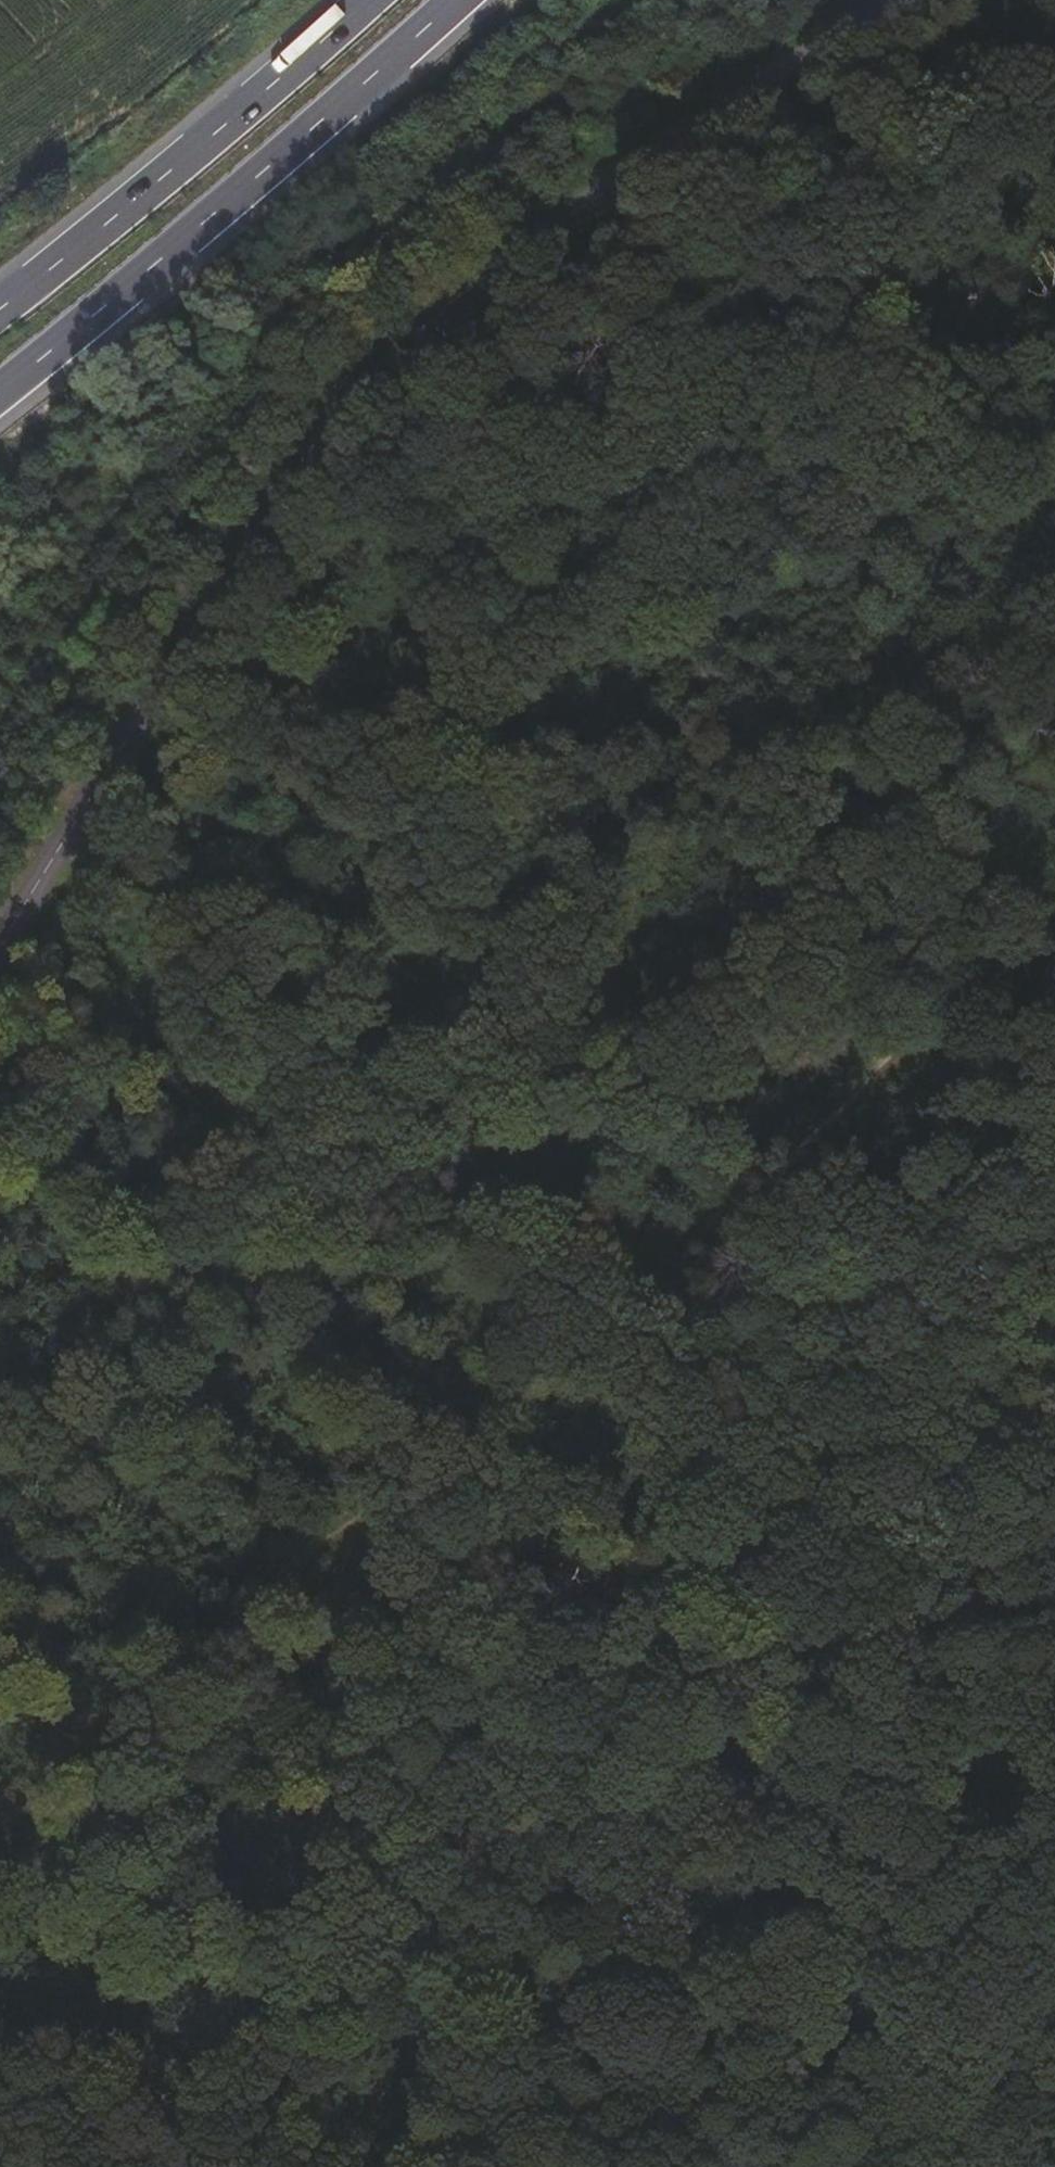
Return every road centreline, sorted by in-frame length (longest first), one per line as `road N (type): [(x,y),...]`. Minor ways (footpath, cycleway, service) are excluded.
road 1 (track): [(0,1817),(216,1655),(444,1419),(1054,923)]
road 2 (tertiary): [(0,947),(200,617),(308,451),(382,361),(453,294),(892,0)]
road 3 (trunk): [(0,385),(242,193),(454,0)]
road 4 (trunk): [(363,0),(0,307)]

